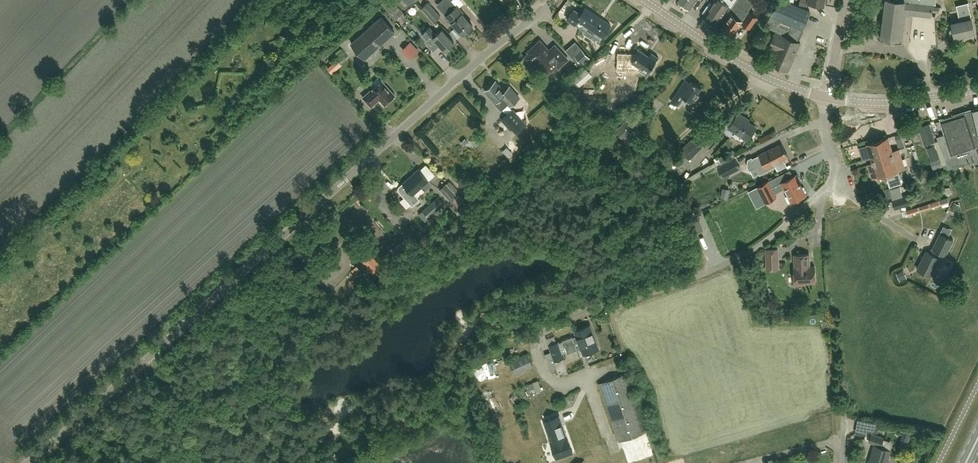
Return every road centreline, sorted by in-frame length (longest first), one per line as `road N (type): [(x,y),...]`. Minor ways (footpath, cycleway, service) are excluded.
road 1 (unclassified): [(30,462),(552,0)]
road 2 (tertiary): [(829,98),(760,75),(641,0)]

